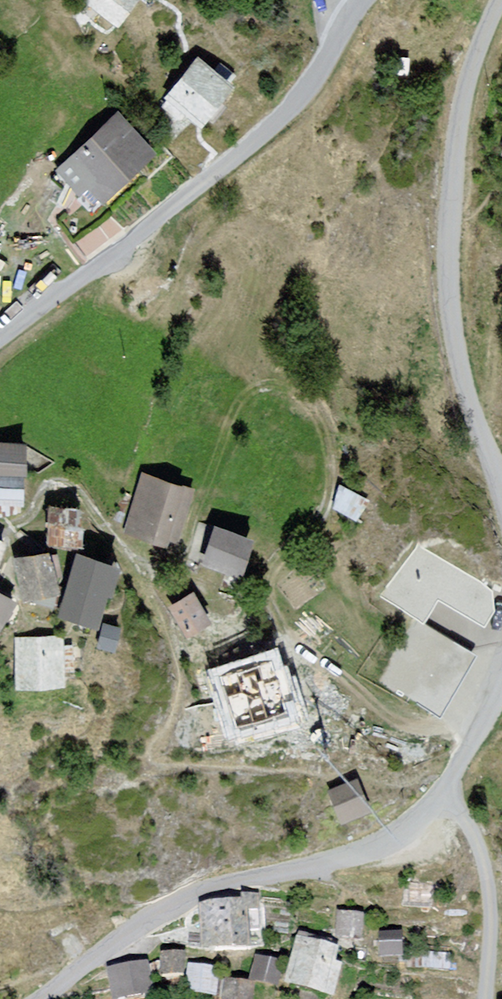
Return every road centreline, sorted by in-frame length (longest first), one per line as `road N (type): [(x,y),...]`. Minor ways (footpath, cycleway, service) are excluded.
road 1 (residential): [(40,998),(214,884),(323,865),(394,841),(442,796),(501,683)]
road 2 (residential): [(501,494),(455,351),(448,288),(448,185),(461,103),(500,0)]
road 3 (residential): [(360,0),(297,102),(0,352)]

